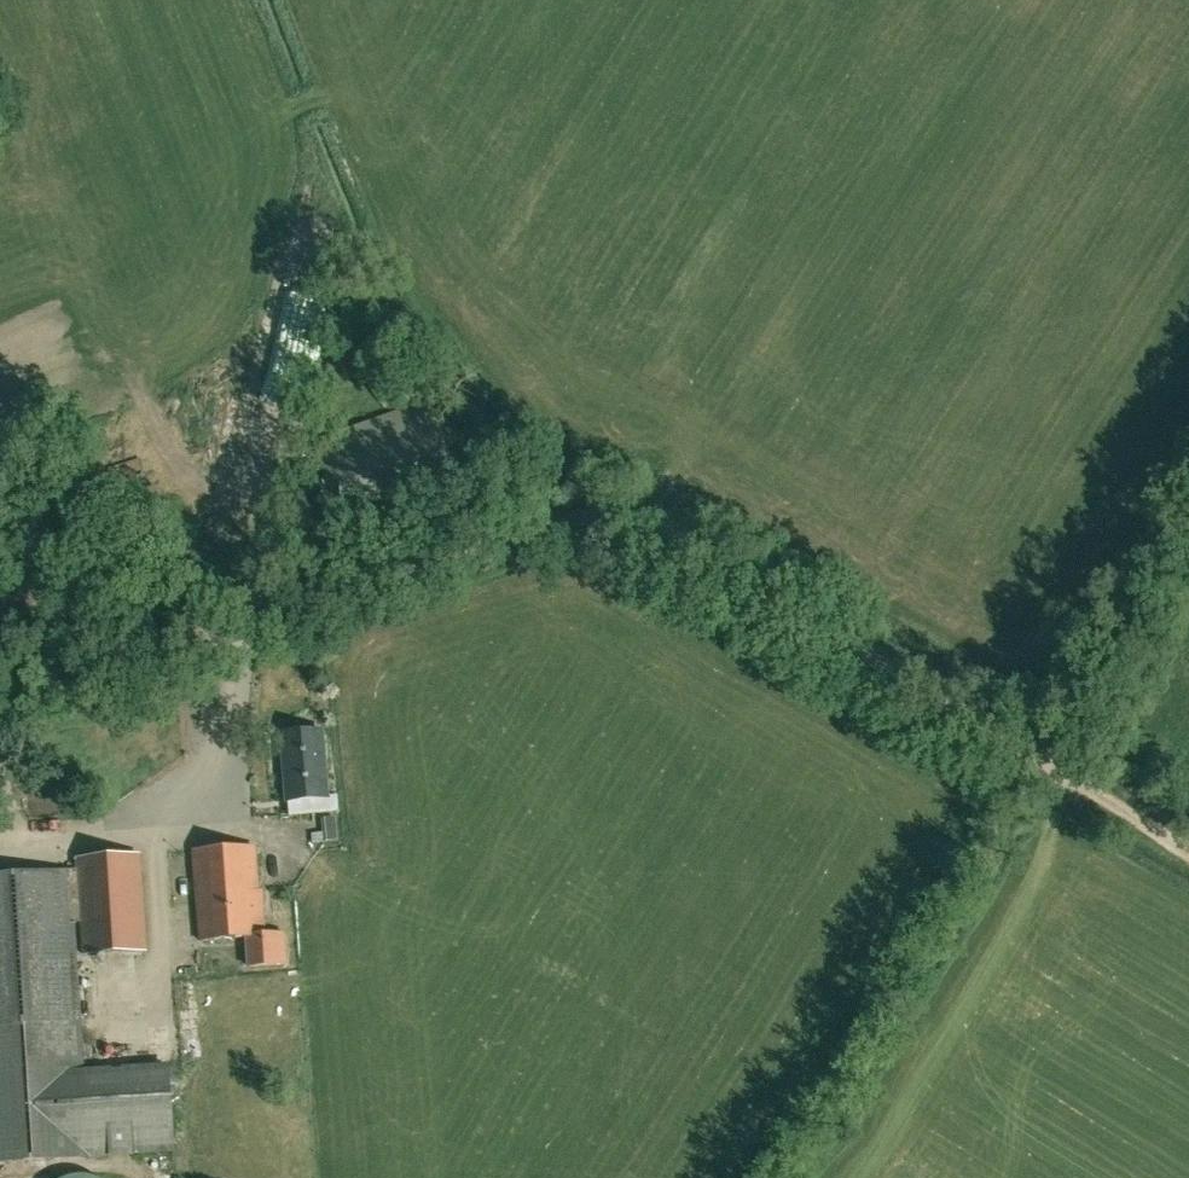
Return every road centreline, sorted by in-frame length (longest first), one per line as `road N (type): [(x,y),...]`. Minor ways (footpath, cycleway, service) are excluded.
road 1 (track): [(1188,853),(669,534),(604,515),(380,574)]
road 2 (unclassified): [(0,706),(380,574)]

